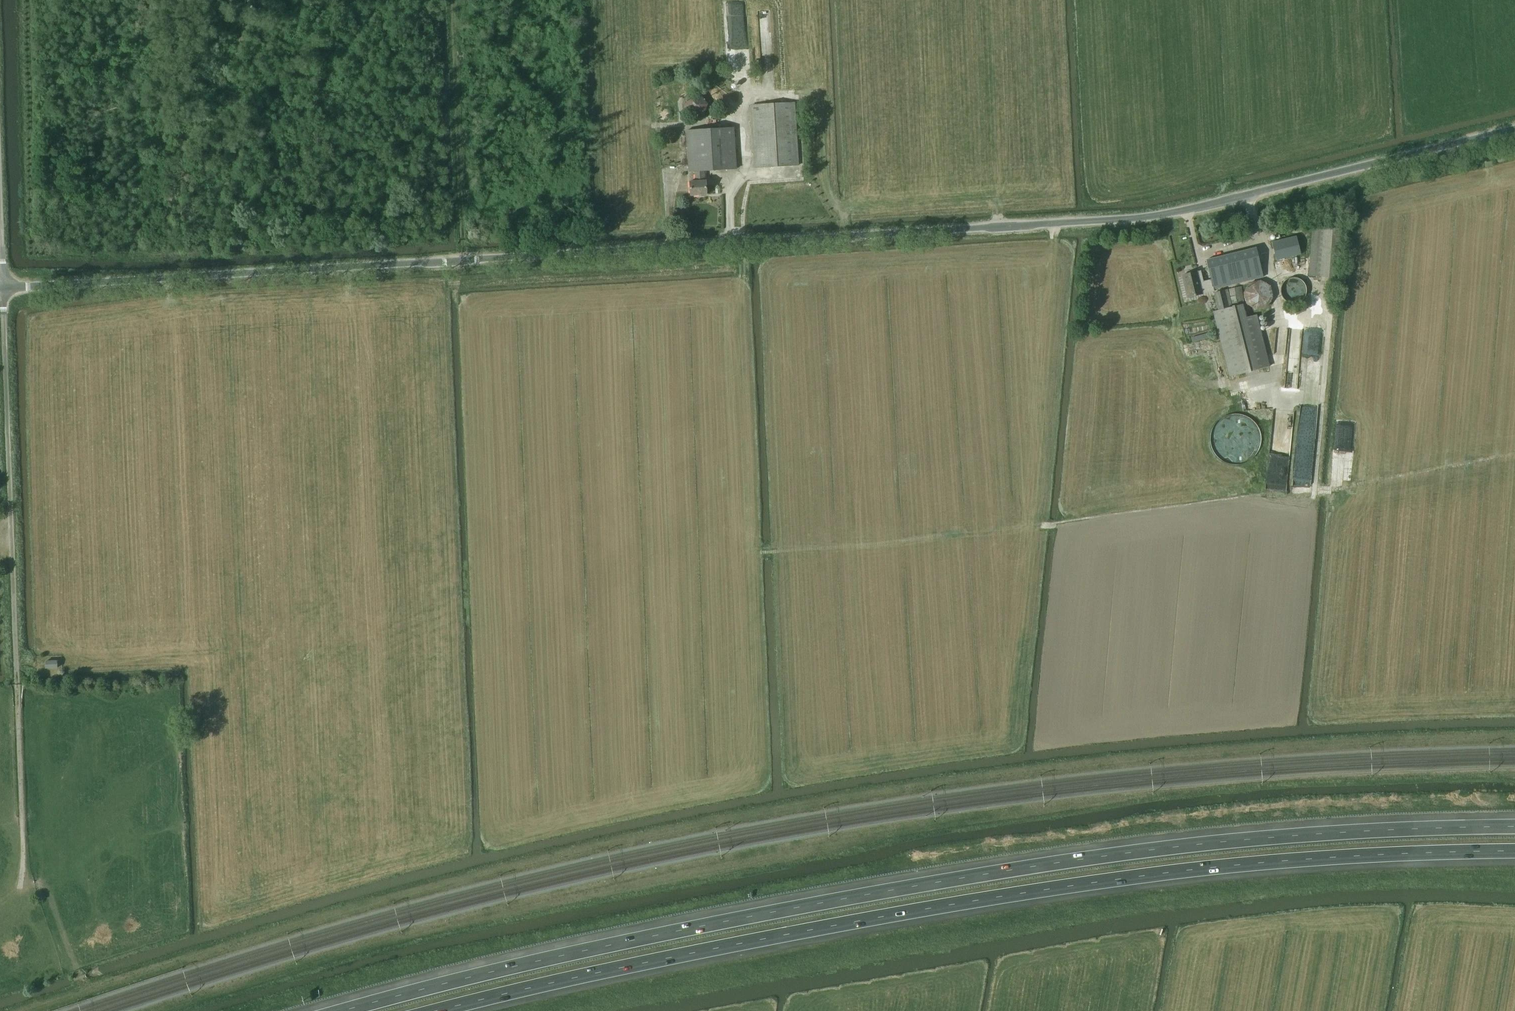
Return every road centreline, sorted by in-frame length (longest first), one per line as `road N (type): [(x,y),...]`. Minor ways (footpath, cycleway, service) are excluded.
road 1 (unclassified): [(3,289),(1146,218),(1514,128)]
road 2 (motorway): [(1514,828),(1226,841),(1091,859),(636,939),(342,1010)]
road 3 (motorway): [(438,1010),(874,918),(1096,883),(1389,852),(1514,850)]
road 4 (unclassified): [(3,289),(25,858),(19,888)]

